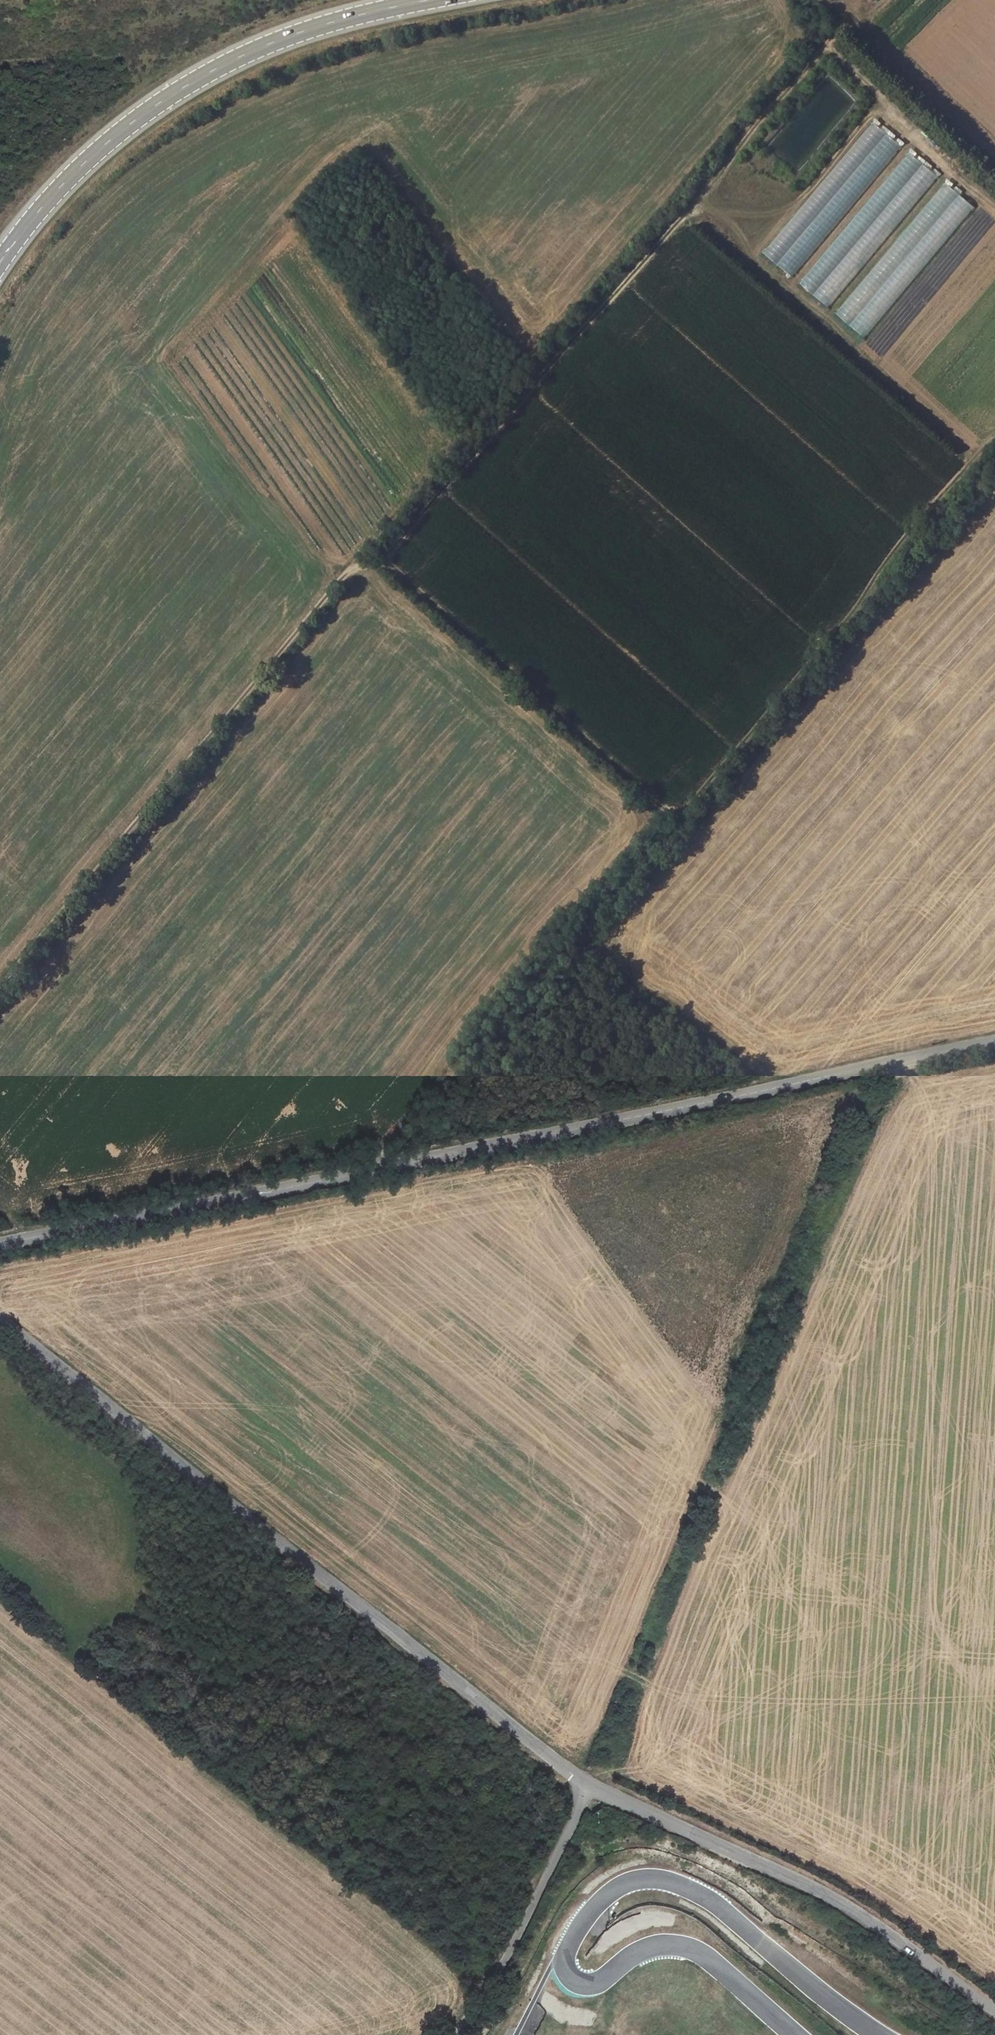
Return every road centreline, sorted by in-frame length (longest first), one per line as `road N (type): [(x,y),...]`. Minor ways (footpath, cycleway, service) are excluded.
road 1 (unclassified): [(0,1322),(563,1771),(823,1890),(994,2012)]
road 2 (unclassified): [(0,1249),(994,1045)]
road 3 (primary): [(431,0),(278,40),(185,87),(96,152),(0,262)]

